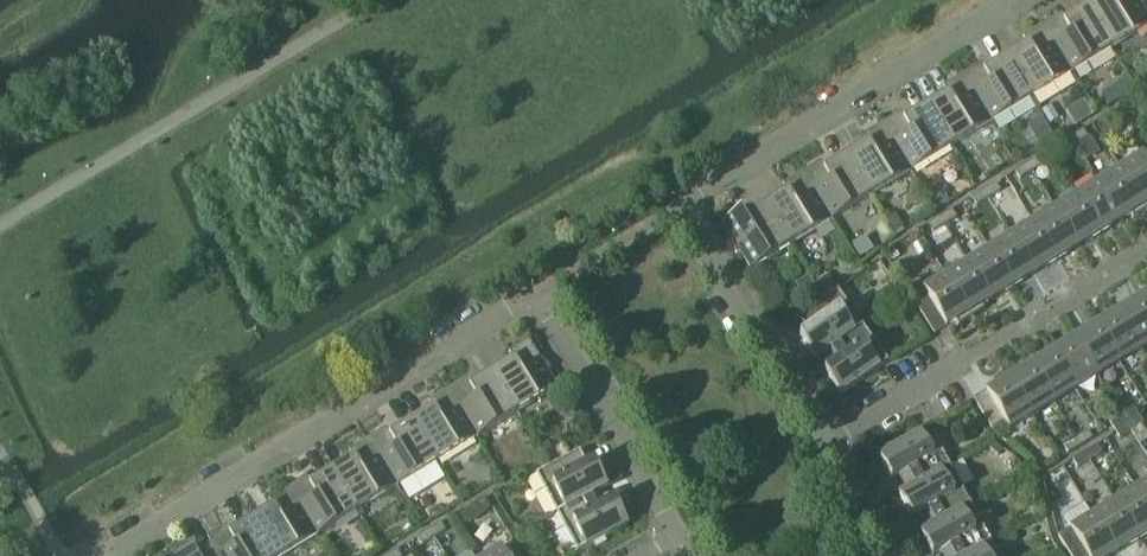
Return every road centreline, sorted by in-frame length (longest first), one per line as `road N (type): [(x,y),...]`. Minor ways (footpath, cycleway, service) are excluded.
road 1 (residential): [(680,539),(532,299),(108,555)]
road 2 (residential): [(831,447),(683,211),(1022,0)]
road 3 (residential): [(831,447),(1146,251)]
road 4 (residential): [(892,555),(831,447)]

